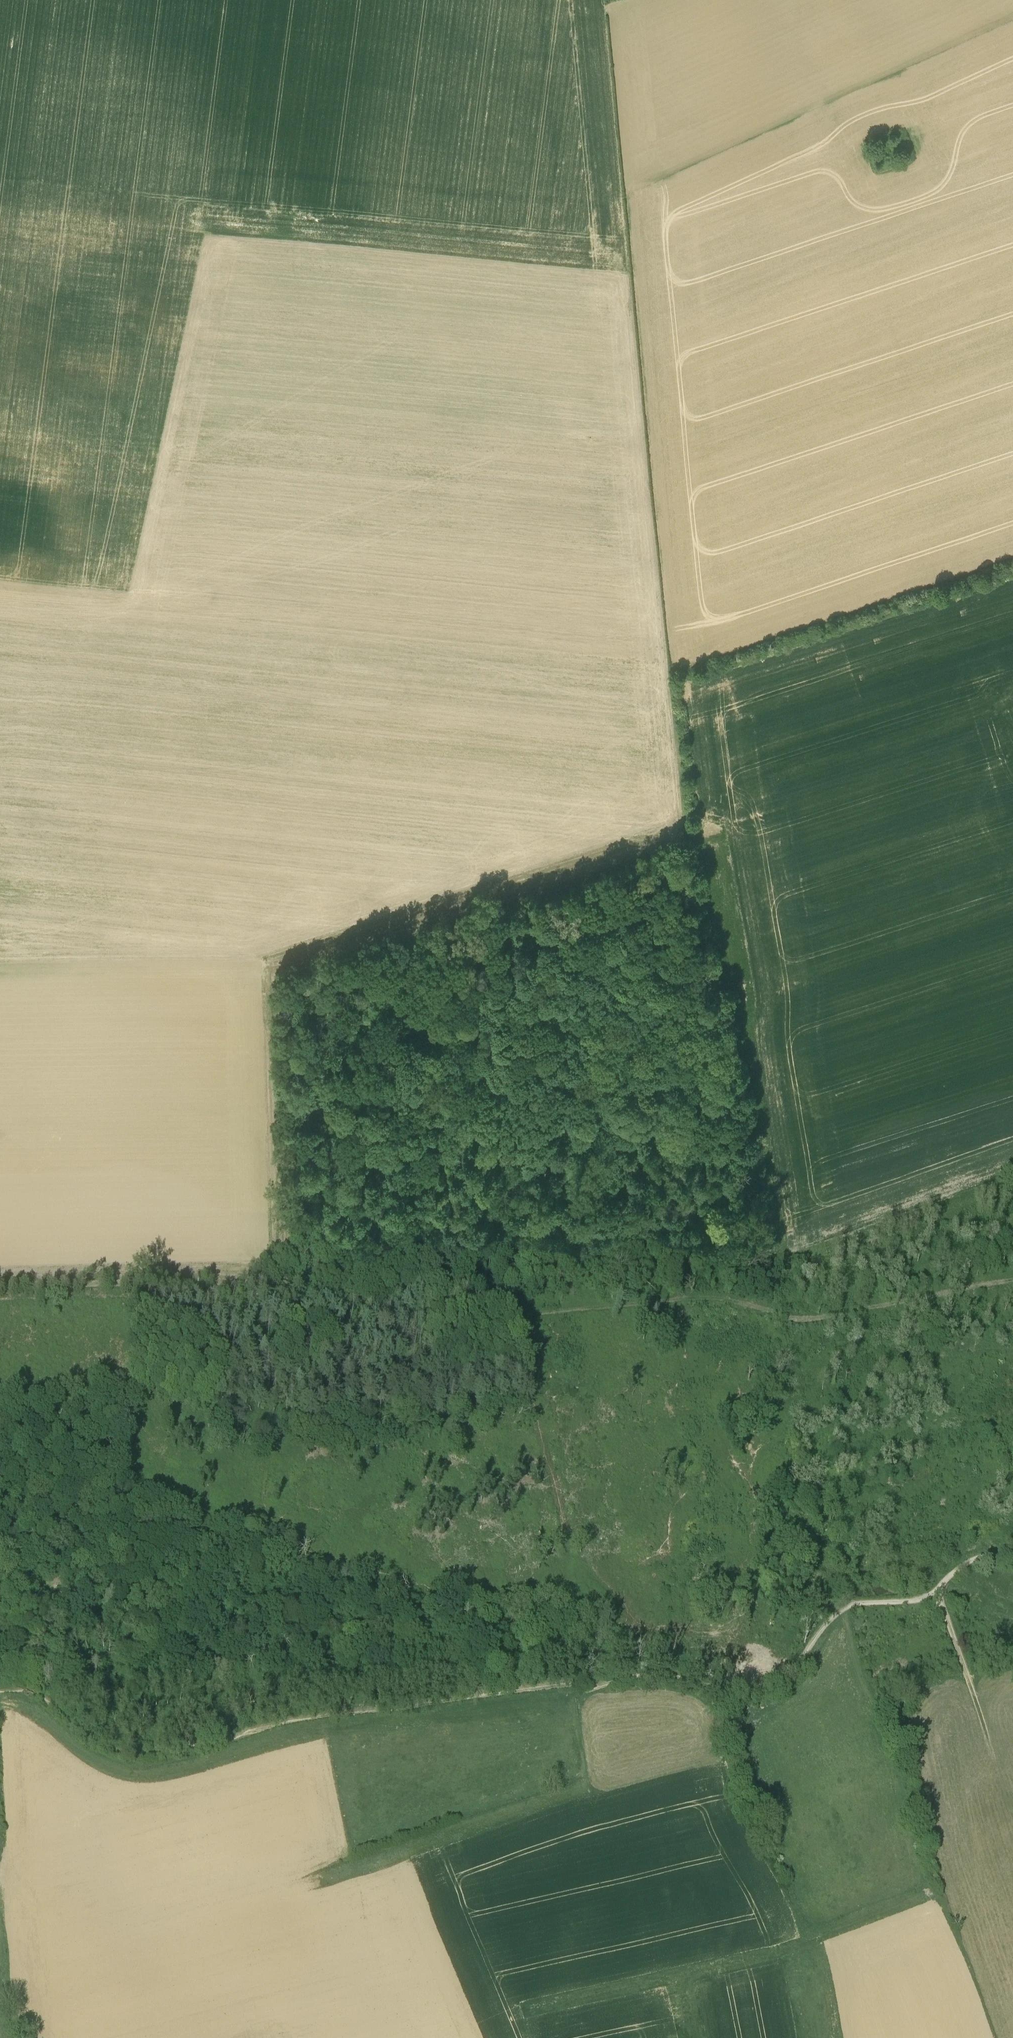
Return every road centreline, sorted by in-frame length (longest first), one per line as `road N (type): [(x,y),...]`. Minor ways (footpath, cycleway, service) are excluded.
road 1 (track): [(0,1302),(203,1297),(308,1339),(702,1295),(790,1320),(822,1317),(1012,1280)]
road 2 (track): [(588,1680),(653,1669),(711,1680),(756,1678),(796,1662),(850,1604),(934,1598)]

